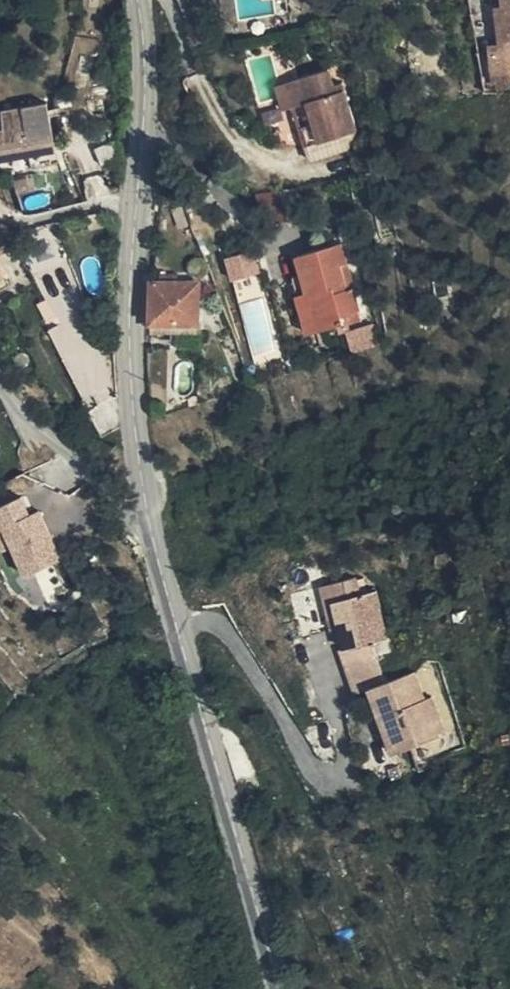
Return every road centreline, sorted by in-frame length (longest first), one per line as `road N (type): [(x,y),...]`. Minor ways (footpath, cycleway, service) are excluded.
road 1 (tertiary): [(151,508),(129,313),(143,89),(137,0)]
road 2 (tertiary): [(283,988),(175,621),(151,508)]
road 3 (residential): [(151,508),(123,498),(0,381)]

